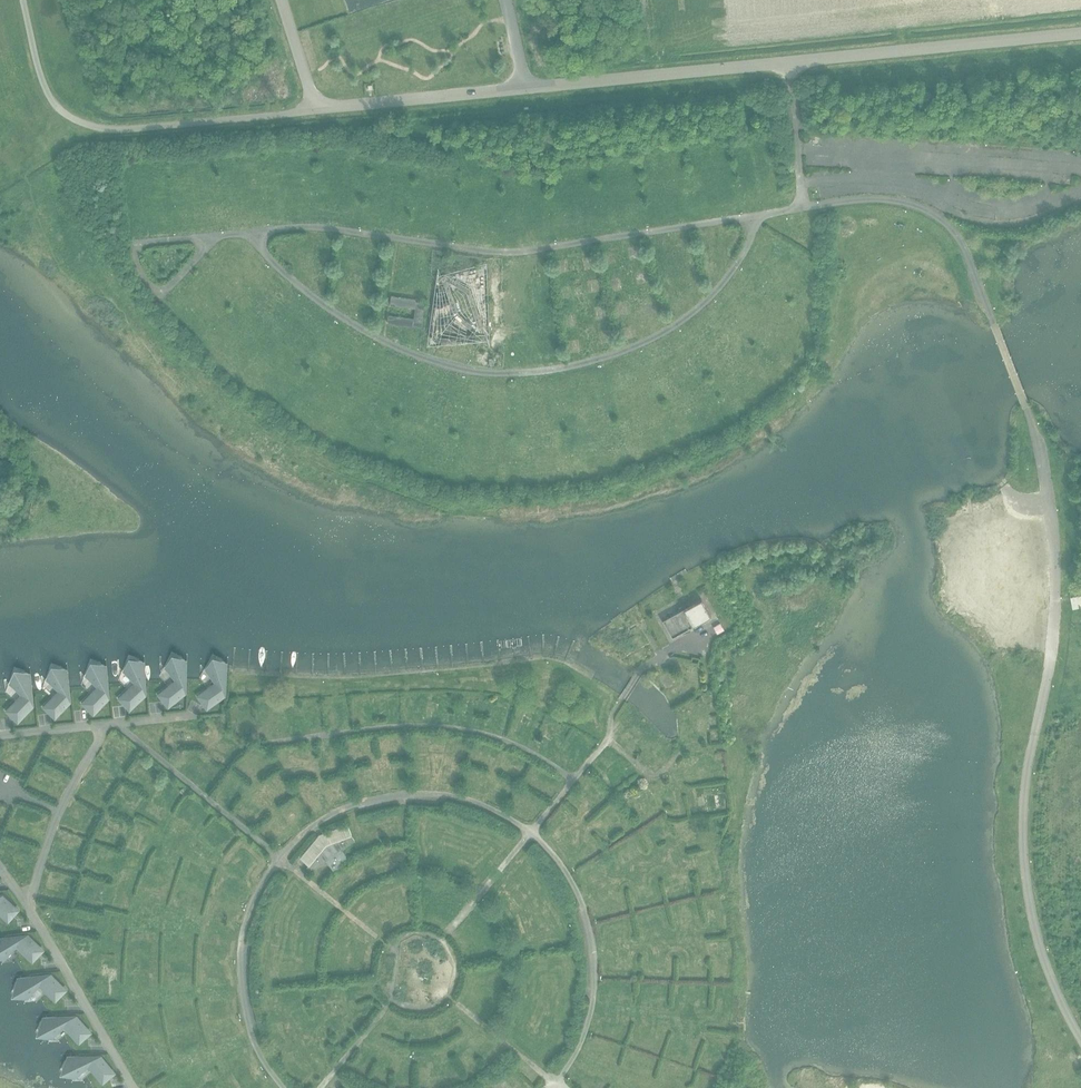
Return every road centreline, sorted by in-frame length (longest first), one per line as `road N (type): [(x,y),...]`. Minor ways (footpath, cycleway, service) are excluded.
road 1 (residential): [(1080,33),(526,88)]
road 2 (residential): [(526,88),(314,107),(281,0)]

